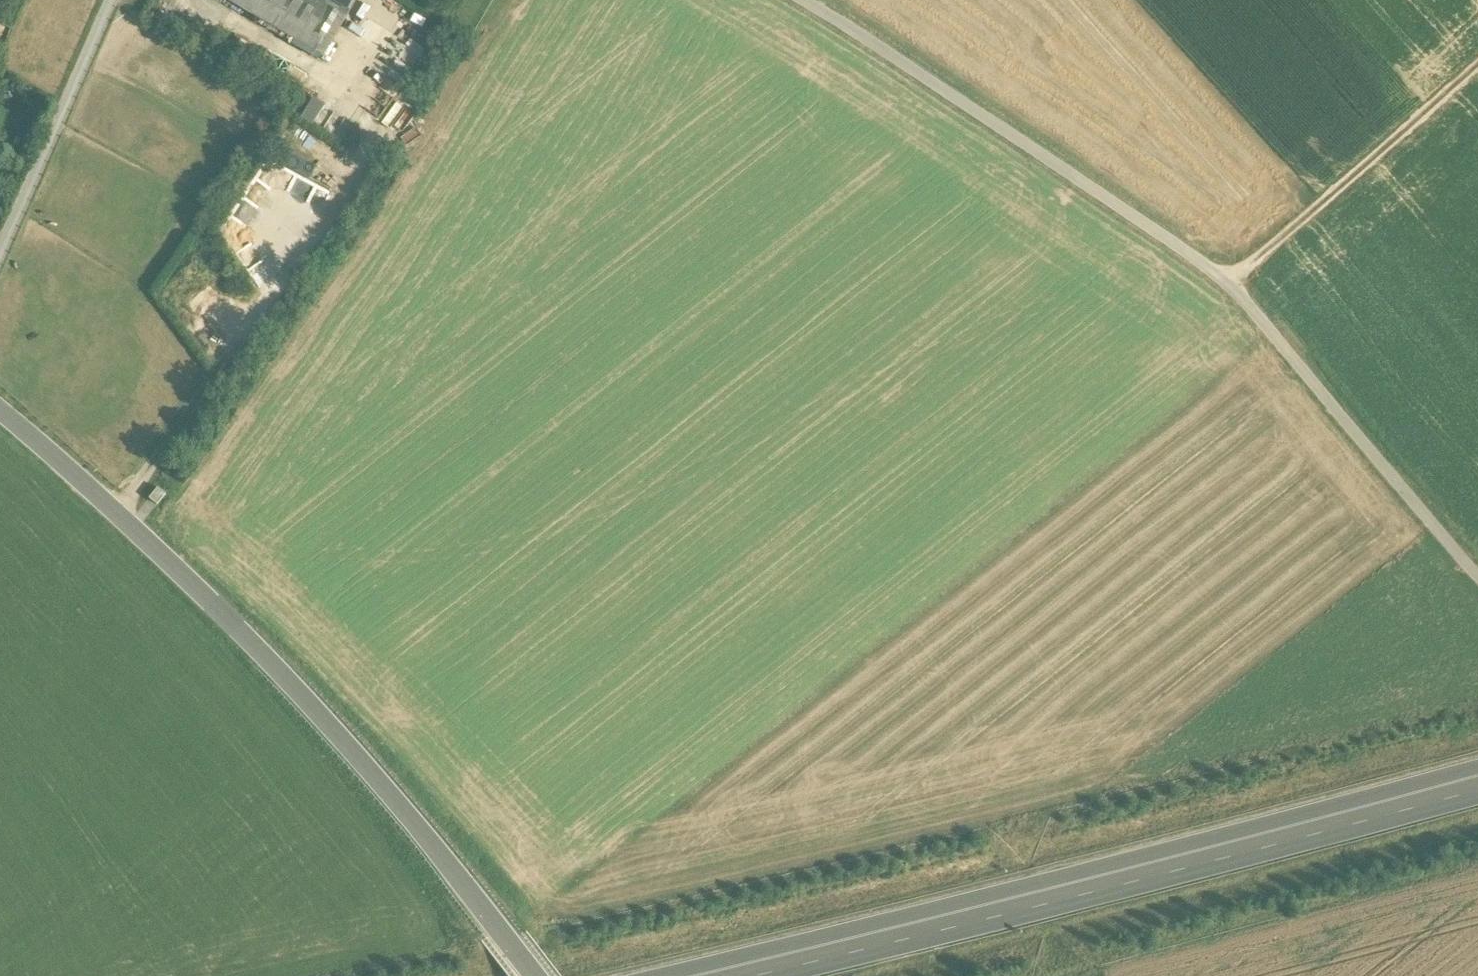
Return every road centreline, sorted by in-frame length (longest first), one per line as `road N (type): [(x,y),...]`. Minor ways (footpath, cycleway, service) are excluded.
road 1 (trunk): [(720,975),(1477,782)]
road 2 (unclassified): [(534,975),(239,631),(0,418)]
road 3 (track): [(1228,286),(801,0)]
road 4 (track): [(130,528),(406,137)]
road 5 (track): [(1477,580),(1228,286)]
road 6 (track): [(1228,286),(1477,67)]
road 7 (residential): [(0,298),(128,0)]

